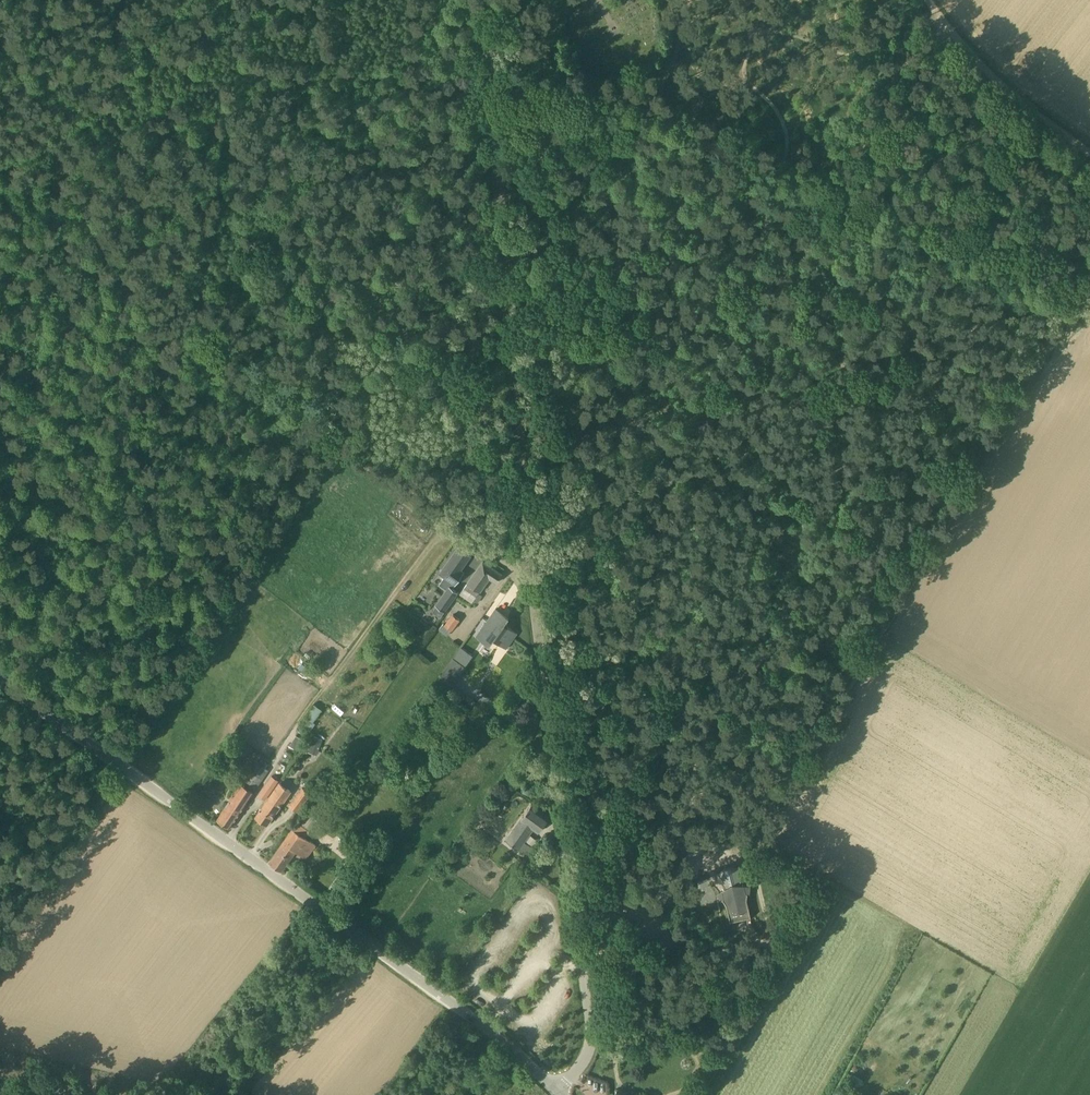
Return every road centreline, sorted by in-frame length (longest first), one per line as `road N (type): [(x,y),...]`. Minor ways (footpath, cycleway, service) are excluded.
road 1 (unclassified): [(557,1091),(584,1061),(592,1037),(531,577),(486,0)]
road 2 (track): [(699,1094),(827,878),(765,839),(1073,310),(1089,309)]
road 3 (tertiary): [(557,1091),(486,1027),(0,679)]
road 4 (track): [(0,195),(531,577)]
road 5 (track): [(1089,154),(978,62),(926,0)]

